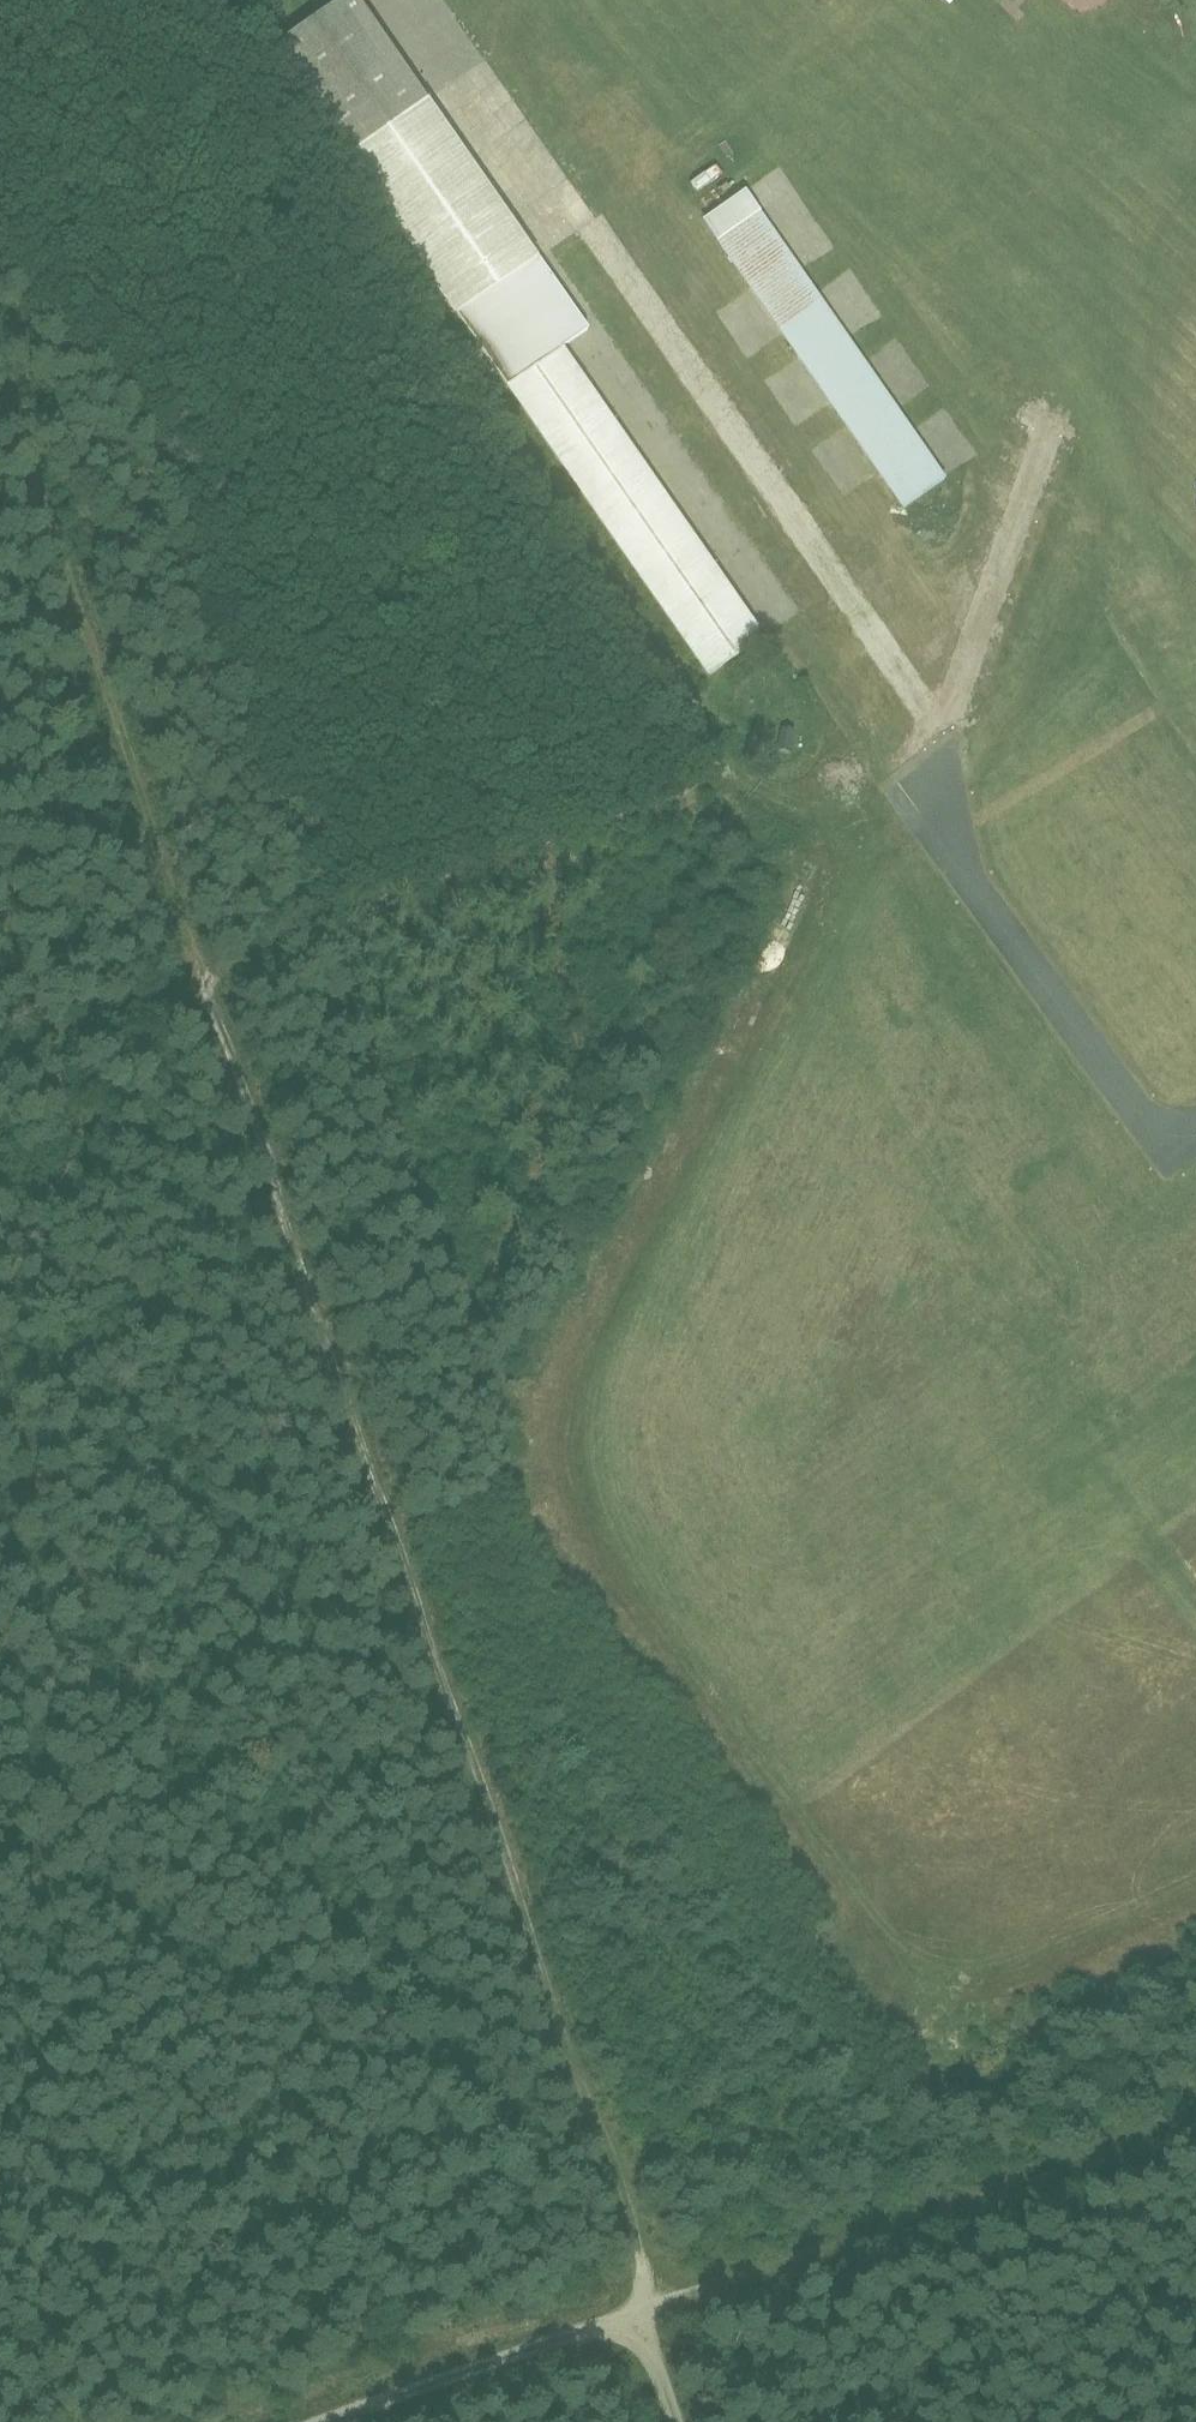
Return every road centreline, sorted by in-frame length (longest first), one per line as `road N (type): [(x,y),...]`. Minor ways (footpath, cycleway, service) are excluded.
road 1 (track): [(0,349),(651,2309)]
road 2 (track): [(0,1034),(202,972),(727,777),(230,0)]
road 3 (track): [(1195,2127),(651,2309)]
road 4 (track): [(688,2421),(651,2309),(313,2421)]

